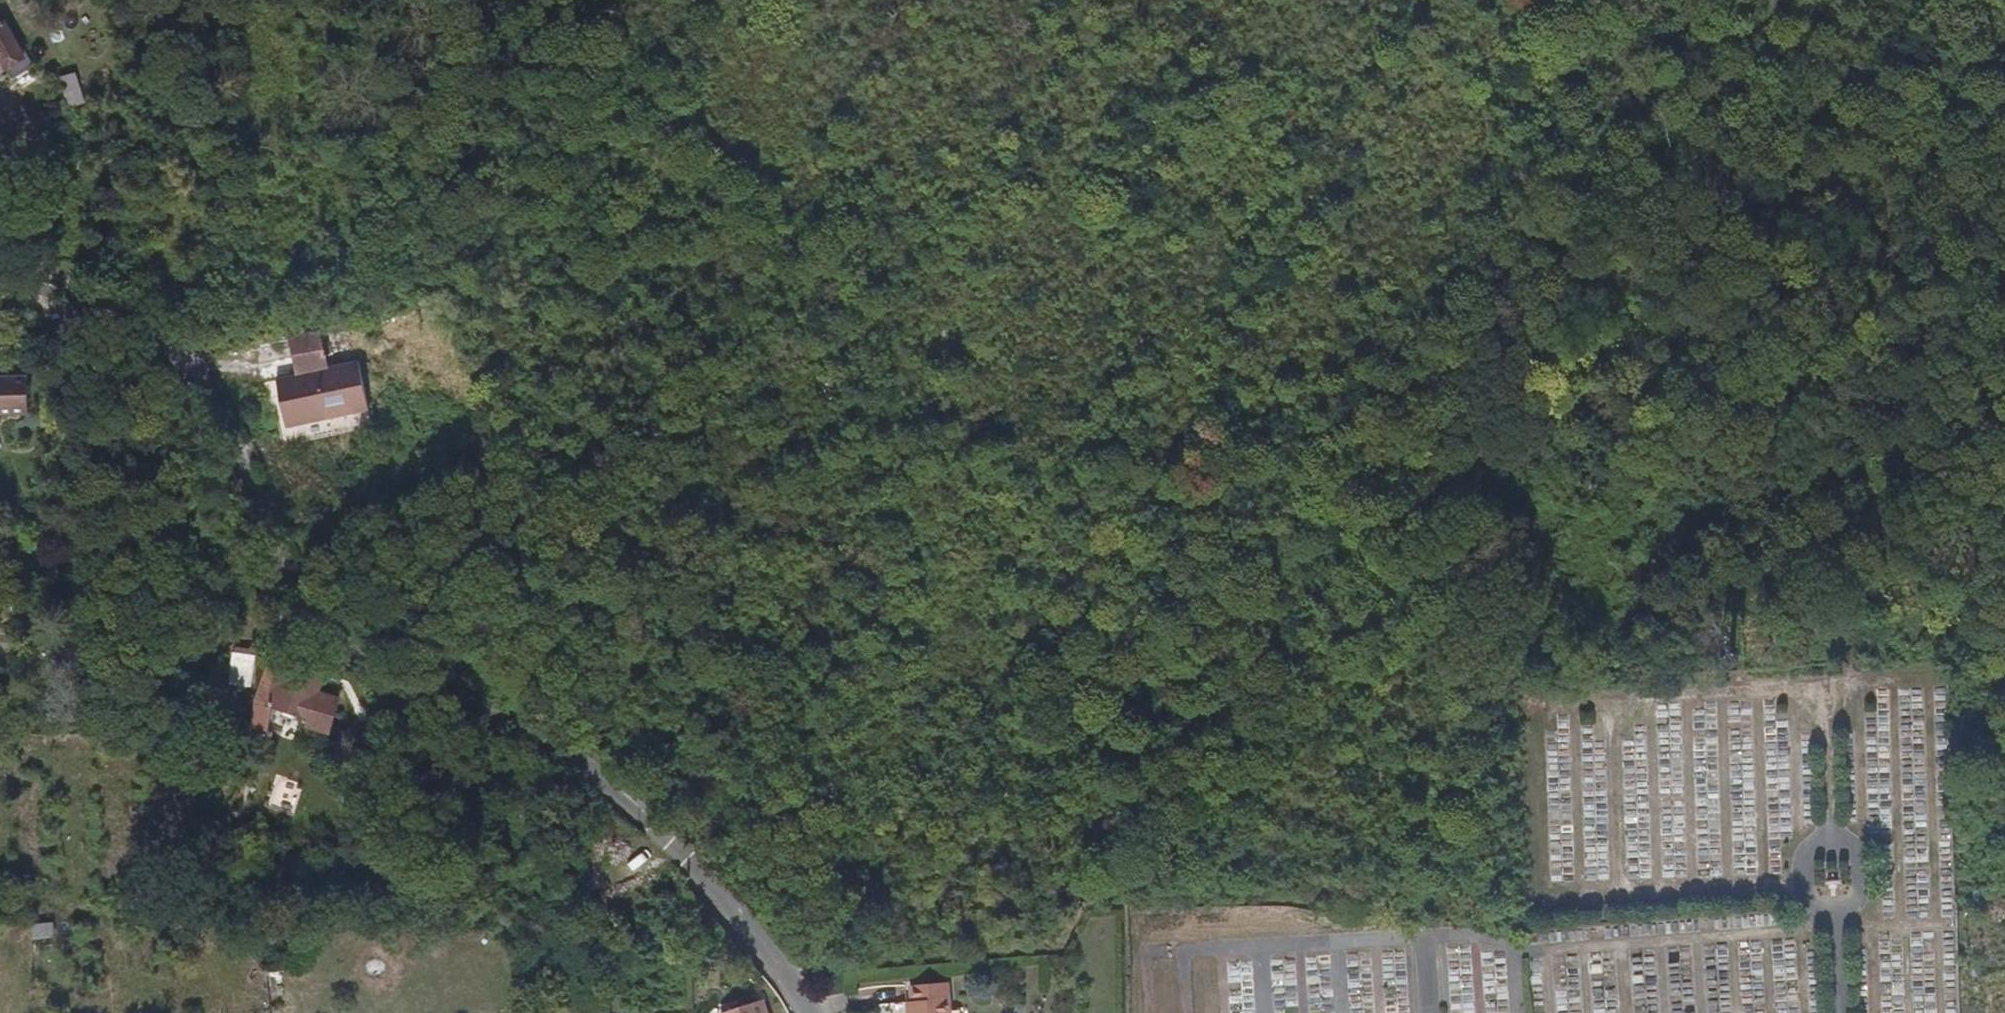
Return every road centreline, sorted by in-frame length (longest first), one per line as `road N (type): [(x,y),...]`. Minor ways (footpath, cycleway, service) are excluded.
road 1 (unclassified): [(806,1012),(689,860),(601,774),(352,639),(281,560),(241,445),(196,356),(108,296),(0,245)]

